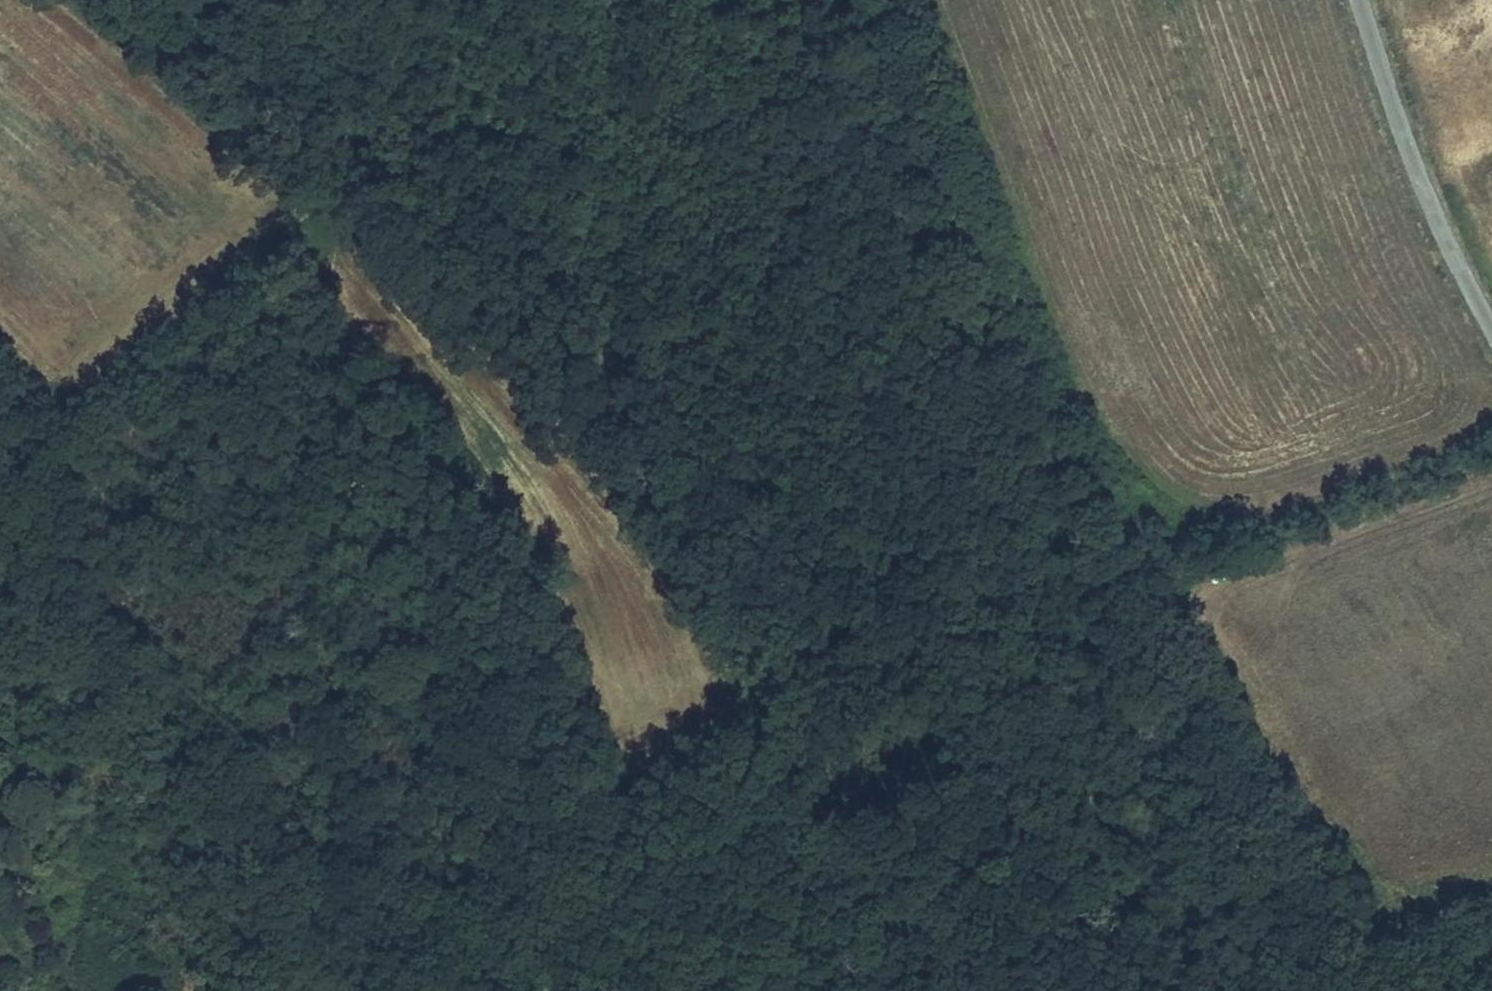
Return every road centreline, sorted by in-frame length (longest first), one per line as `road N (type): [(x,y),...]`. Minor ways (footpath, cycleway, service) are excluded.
road 1 (track): [(0,461),(227,282),(322,226),(397,73),(407,0)]
road 2 (residential): [(1362,0),(1436,213),(1491,323)]

